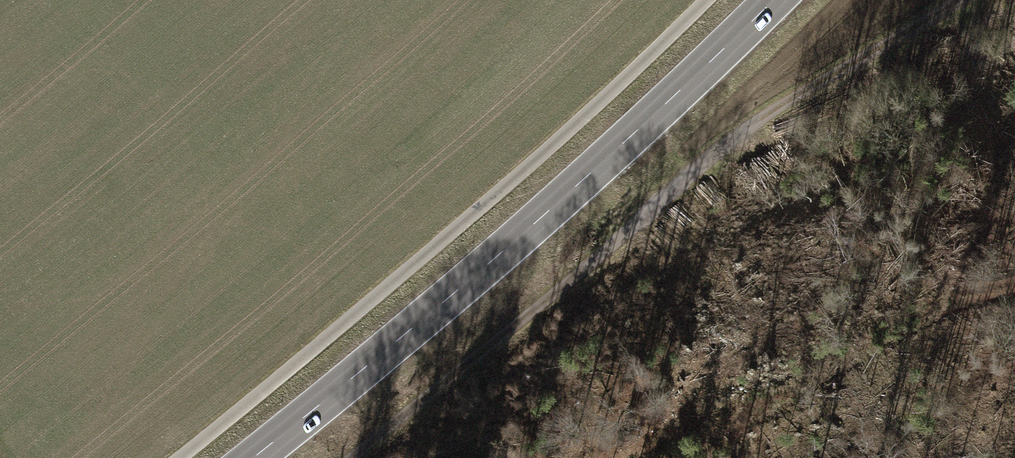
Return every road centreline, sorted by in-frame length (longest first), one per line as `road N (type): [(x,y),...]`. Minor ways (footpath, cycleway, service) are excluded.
road 1 (track): [(995,0),(398,457)]
road 2 (primary): [(765,0),(490,264),(238,457)]

